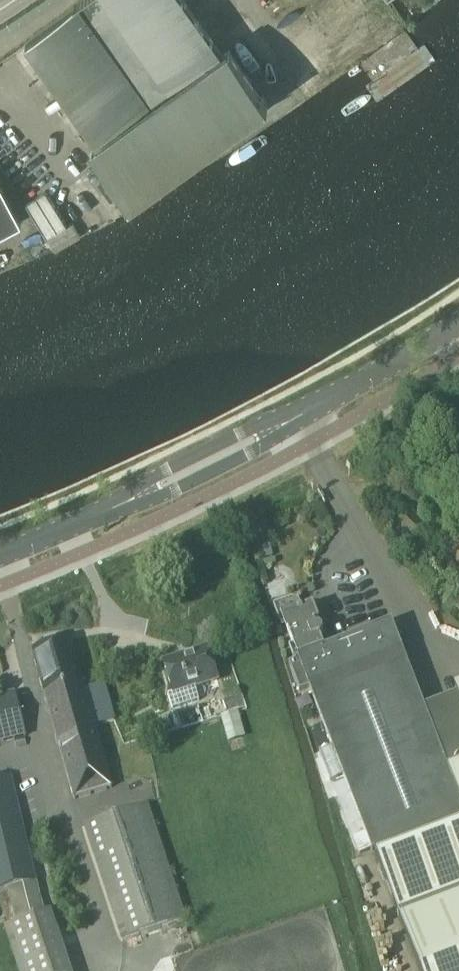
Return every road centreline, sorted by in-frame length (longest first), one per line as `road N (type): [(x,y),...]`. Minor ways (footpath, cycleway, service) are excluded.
road 1 (secondary): [(0,555),(208,464),(458,322)]

